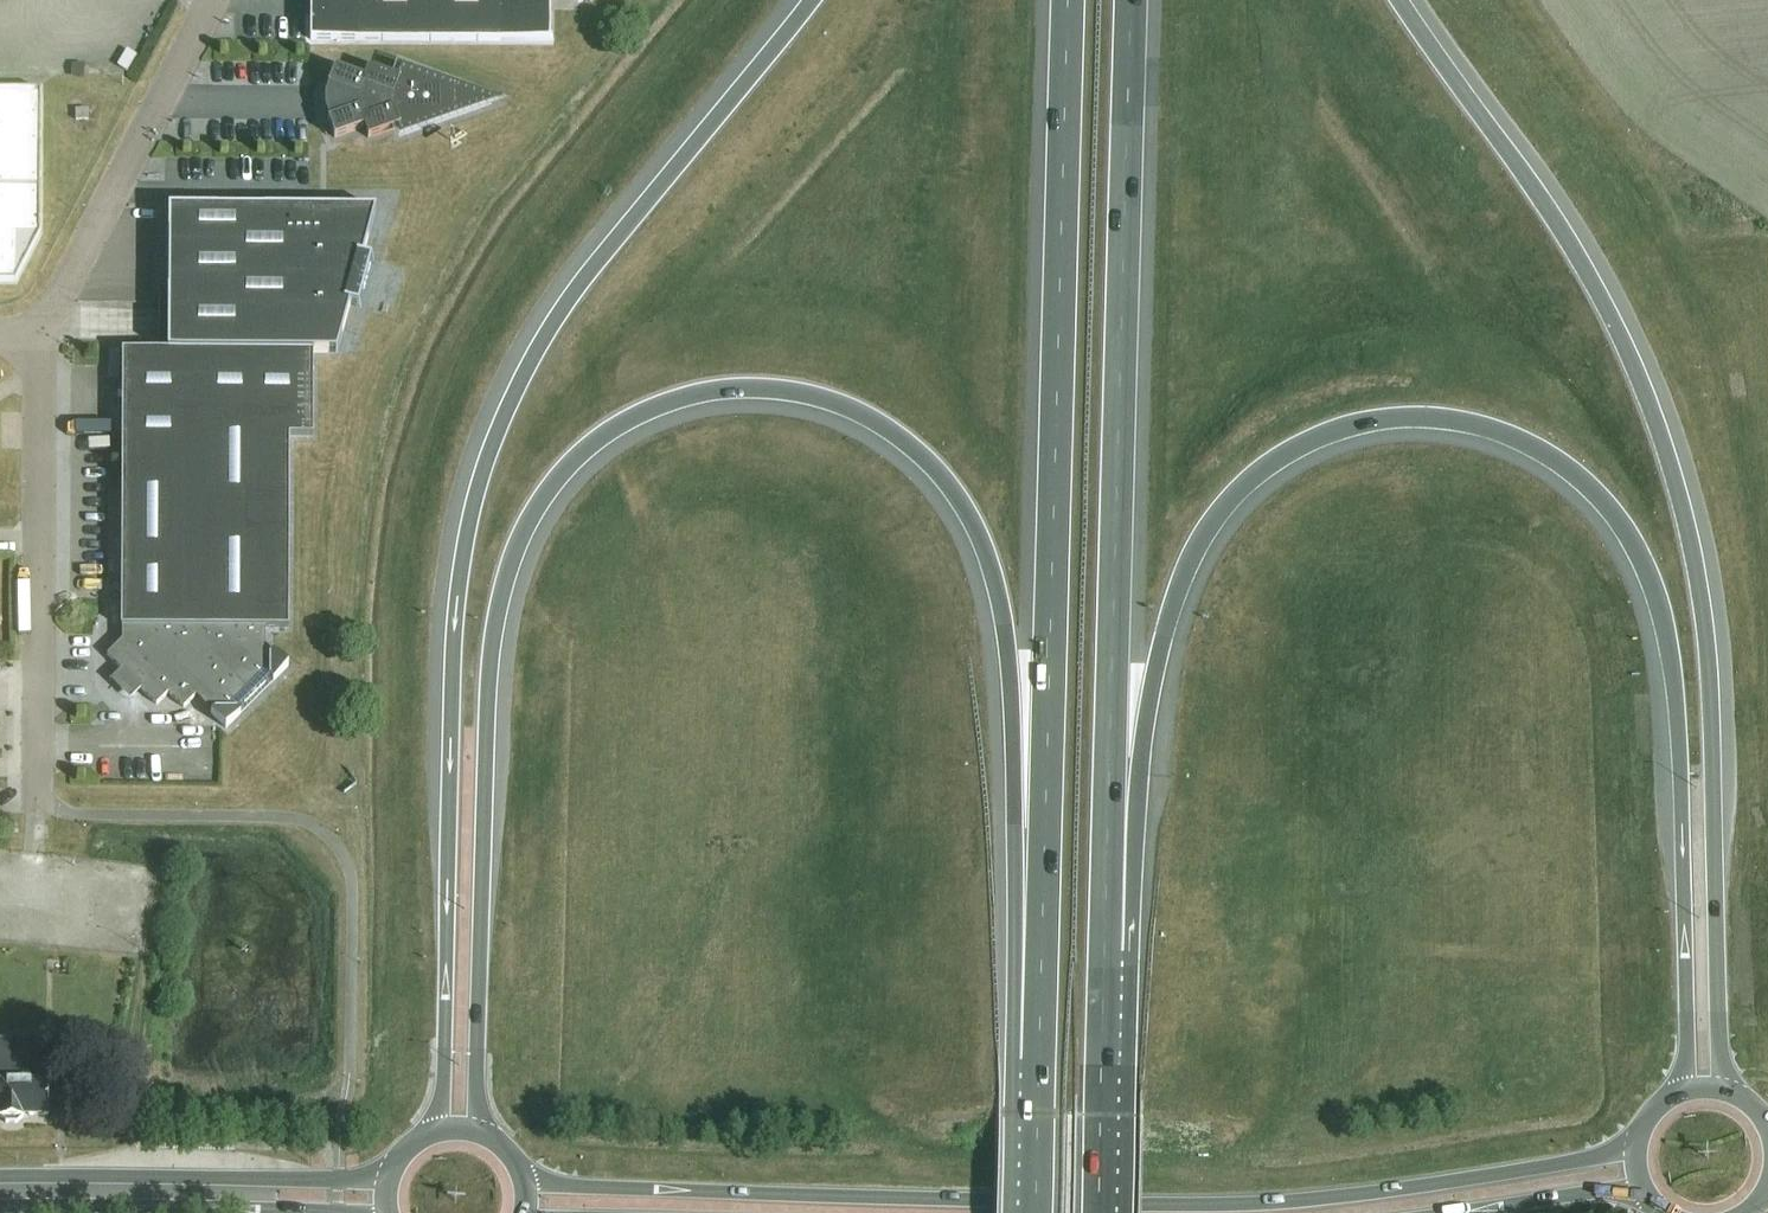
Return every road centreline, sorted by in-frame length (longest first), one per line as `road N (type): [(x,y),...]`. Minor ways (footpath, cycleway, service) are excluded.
road 1 (motorway): [(493,1140),(477,1090),(491,690),(518,559),(544,501),(598,444),(644,415),(741,393),(819,404),(890,435),(943,485),(988,569),(1016,698),(1038,1099)]
road 2 (motorway): [(1106,958),(1167,636),(1193,562),(1225,515),(1276,466),(1320,441),(1425,423),(1482,431),(1530,449),(1567,476),(1629,545),(1650,590),(1663,646),(1685,856),(1688,1032),(1679,1097)]
road 3 (motorway): [(808,0),(582,274),(528,360),(484,454),(454,598),(444,1088),(427,1137)]
road 4 (motorway): [(1726,1094),(1712,645),(1664,437),(1585,261),(1402,0)]
road 5 (primary): [(1639,1138),(1599,1157),(1398,1190),(1219,1204),(600,1189),(521,1172)]
road 6 (motorway): [(1069,0),(1038,1099)]
road 7 (motorway): [(1106,958),(1135,0)]
road 8 (unclassified): [(39,807),(39,334)]
road 9 (unclassified): [(39,334),(211,0)]
road 10 (motorway): [(1098,1212),(1106,958)]
road 11 (primary): [(0,1192),(215,1194)]
road 12 (primary): [(1448,1212),(1592,1193),(1649,1199)]
road 13 (primary): [(397,1164),(356,1179),(262,1179),(215,1194)]
road 14 (primary): [(215,1194),(261,1210),(352,1212)]

